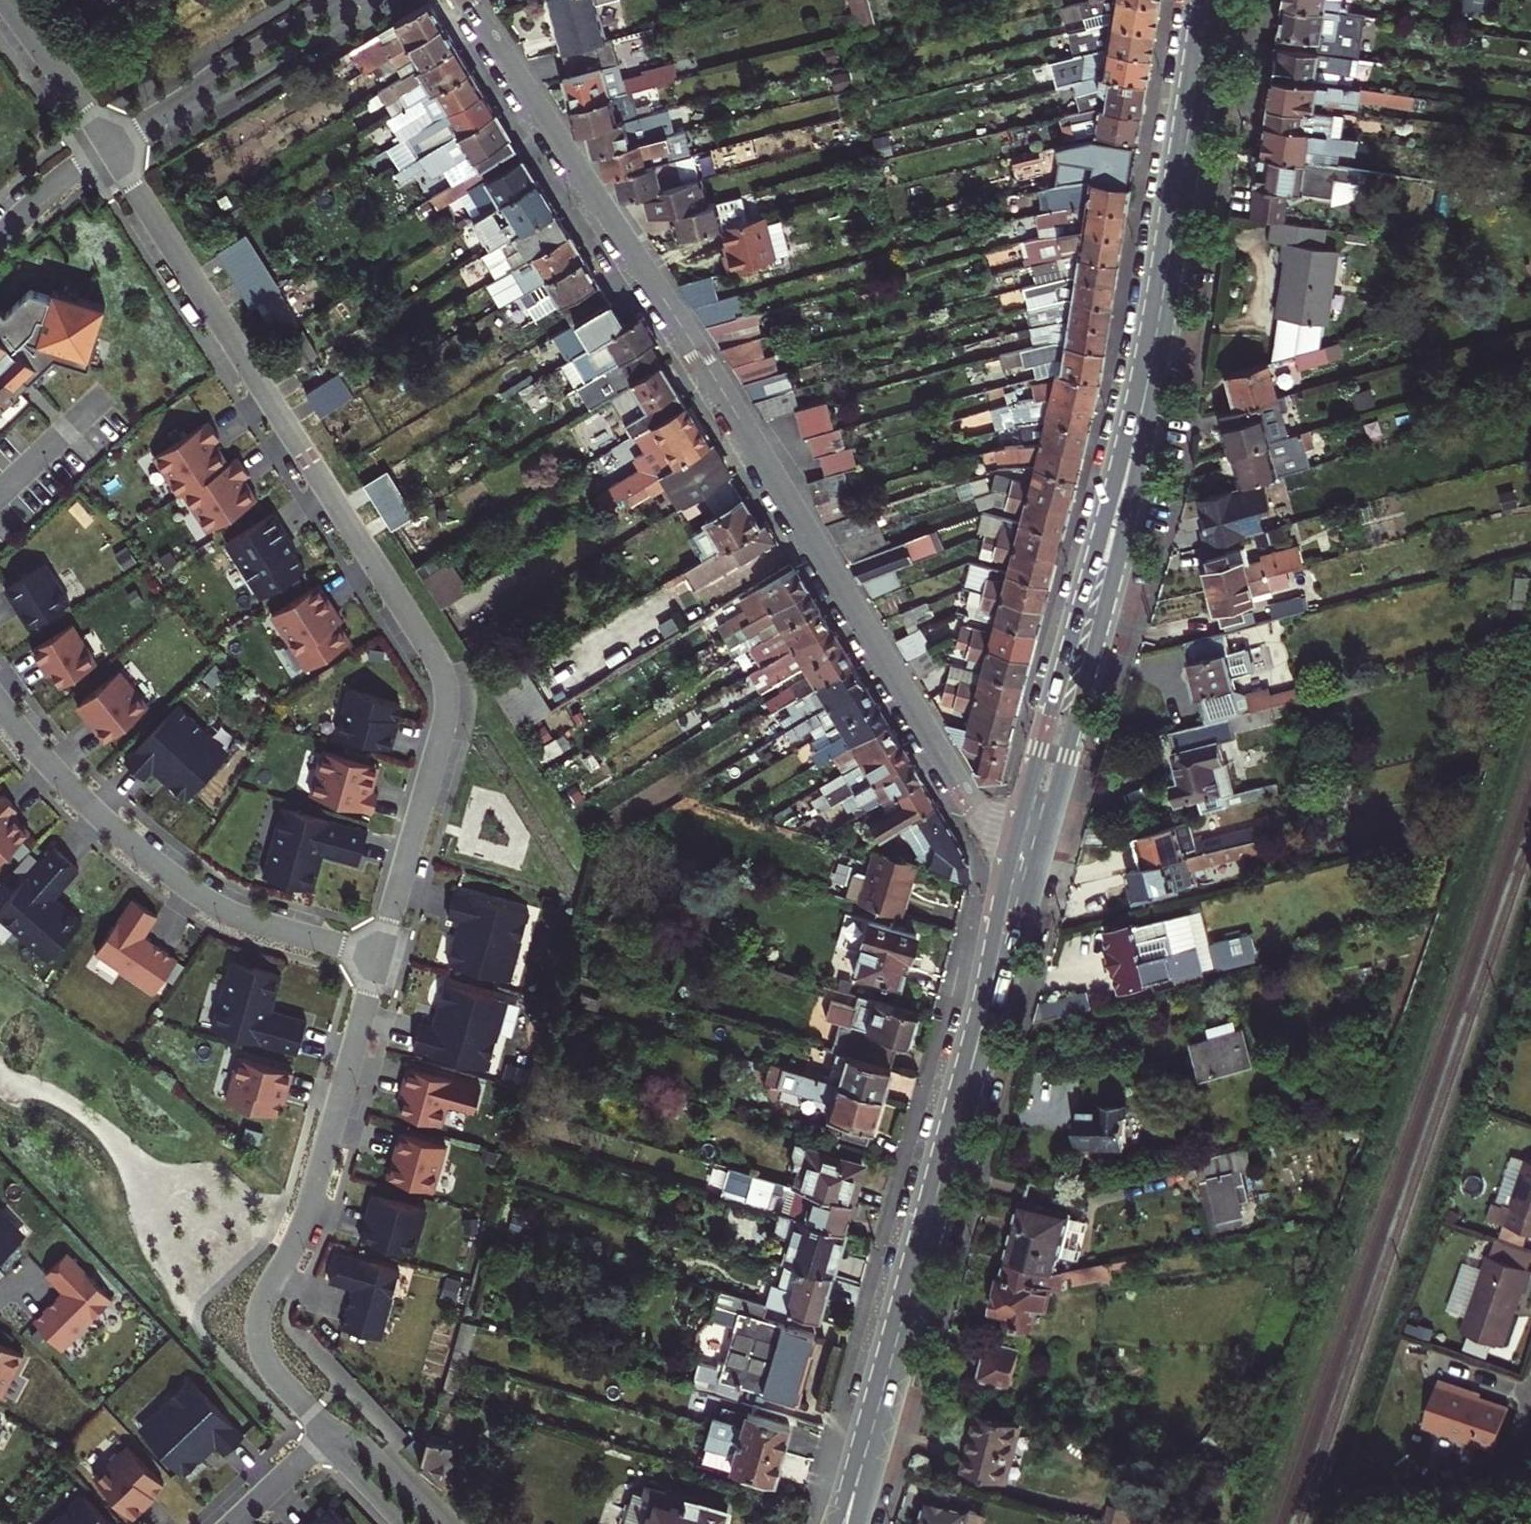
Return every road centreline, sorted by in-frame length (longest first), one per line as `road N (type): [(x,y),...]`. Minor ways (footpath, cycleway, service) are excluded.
road 1 (residential): [(1030,843),(989,822),(966,798),(713,375),(468,0)]
road 2 (residential): [(109,146),(445,682),(443,729),(380,955)]
road 3 (primary): [(1030,843),(1145,397),(1209,0)]
road 4 (primary): [(861,1466),(1030,843)]
road 5 (residential): [(380,955),(310,1204),(257,1323),(274,1373),(330,1432)]
road 6 (residential): [(380,955),(252,920),(203,898),(104,819),(0,704)]
road 7 (residential): [(109,146),(349,0)]
road 8 (residential): [(5,0),(109,146)]
road 9 (residential): [(441,1523),(365,1446),(330,1432)]
road 10 (residential): [(109,146),(0,236)]
road 11 (residential): [(330,1432),(232,1523)]

